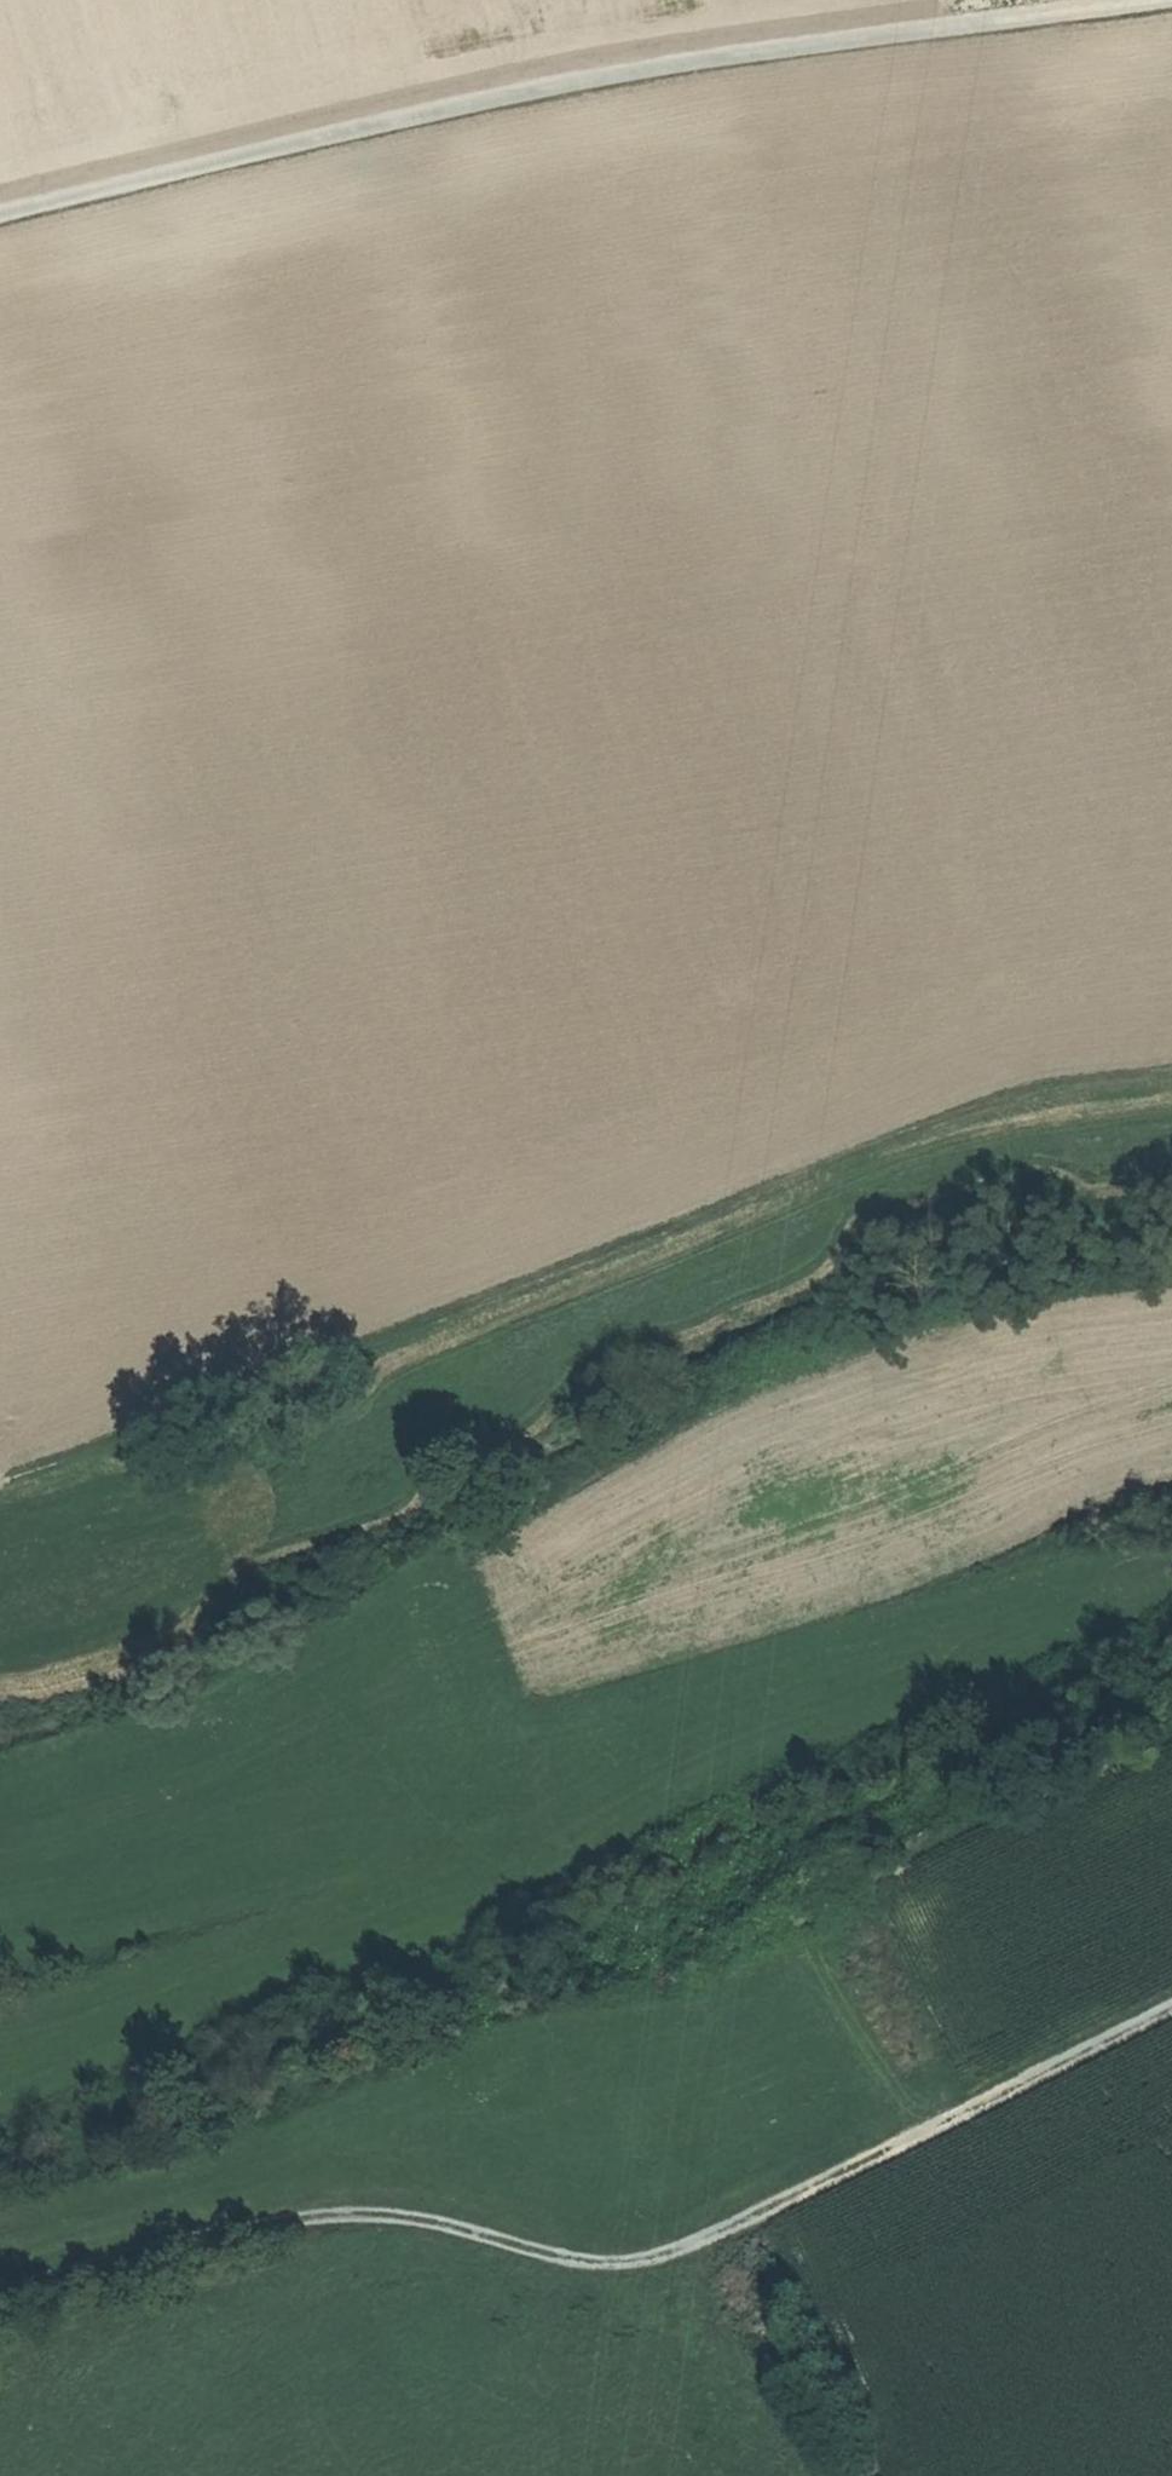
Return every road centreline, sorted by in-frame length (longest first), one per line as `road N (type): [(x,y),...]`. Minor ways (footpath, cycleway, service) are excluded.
road 1 (track): [(0,1473),(151,1428),(1033,1081),(1171,1062)]
road 2 (track): [(0,2297),(191,2242),(358,2214),(585,2269),(629,2269),(680,2254),(1171,2016)]
road 3 (track): [(1077,0),(629,57),(0,212)]

